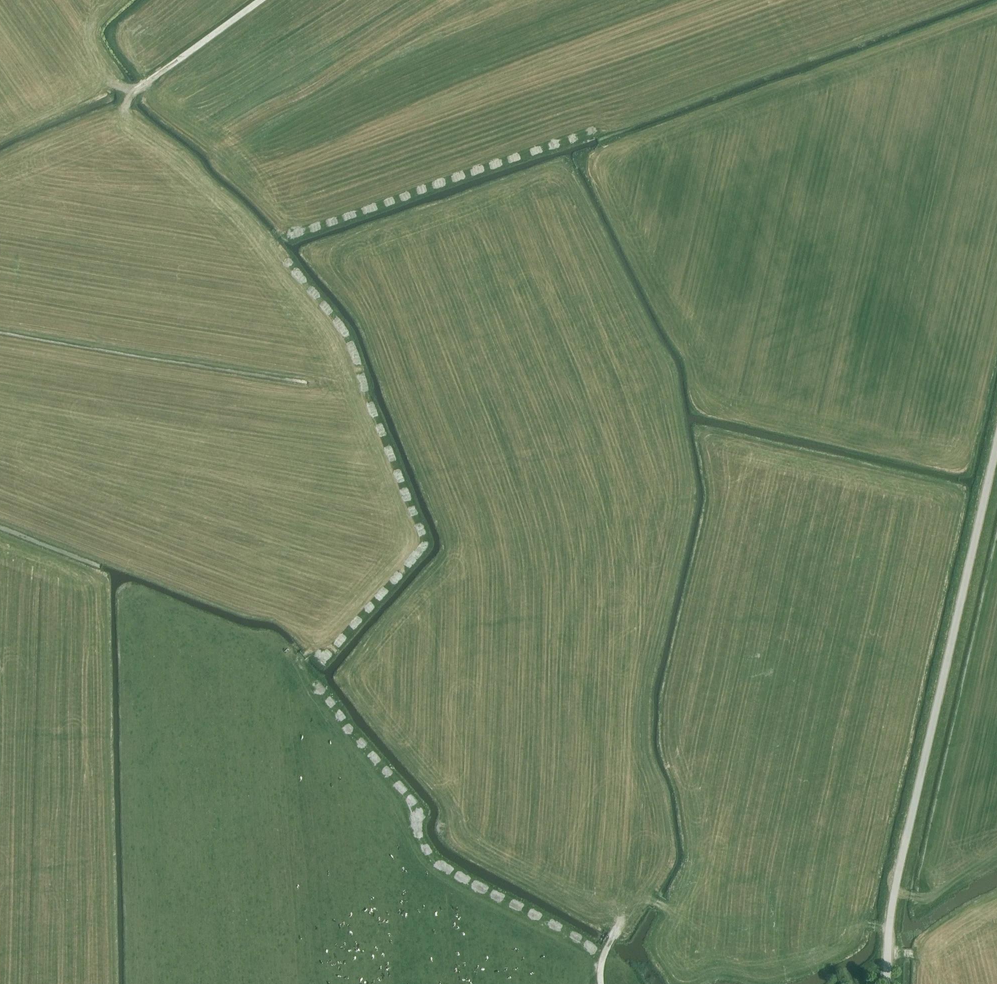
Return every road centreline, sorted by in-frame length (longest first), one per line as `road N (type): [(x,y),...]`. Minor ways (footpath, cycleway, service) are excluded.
road 1 (tertiary): [(887,983),(895,891),(996,443)]
road 2 (track): [(260,0),(137,91)]

